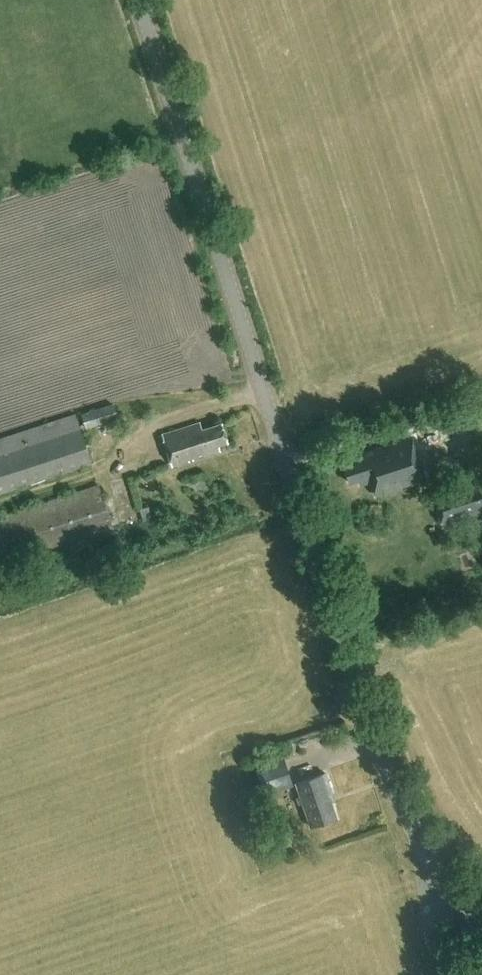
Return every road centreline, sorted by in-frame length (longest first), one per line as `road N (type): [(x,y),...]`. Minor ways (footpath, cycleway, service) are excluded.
road 1 (tertiary): [(481,911),(429,842),(377,741),(141,0)]

